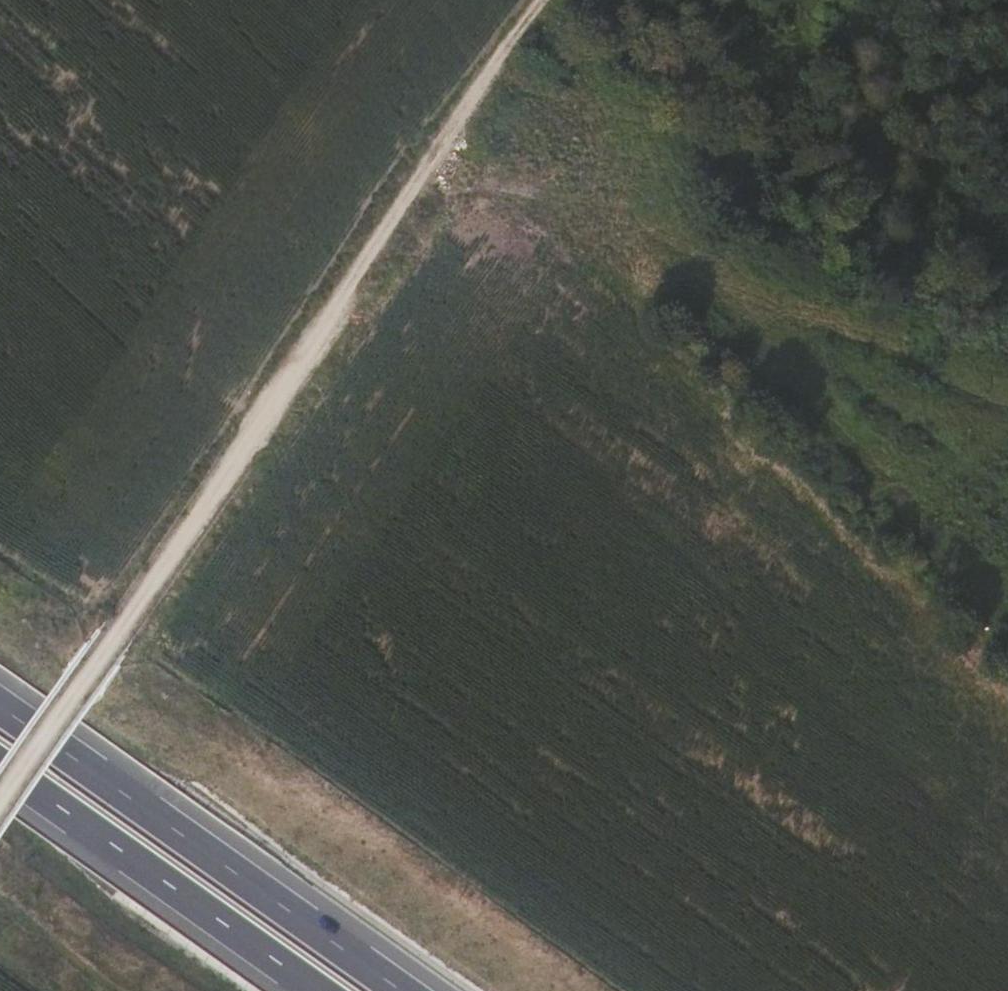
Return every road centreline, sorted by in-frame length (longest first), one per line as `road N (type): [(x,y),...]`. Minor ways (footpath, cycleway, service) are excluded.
road 1 (track): [(0,800),(490,95)]
road 2 (motorway): [(381,990),(0,719)]
road 3 (motorway): [(0,770),(311,990)]

